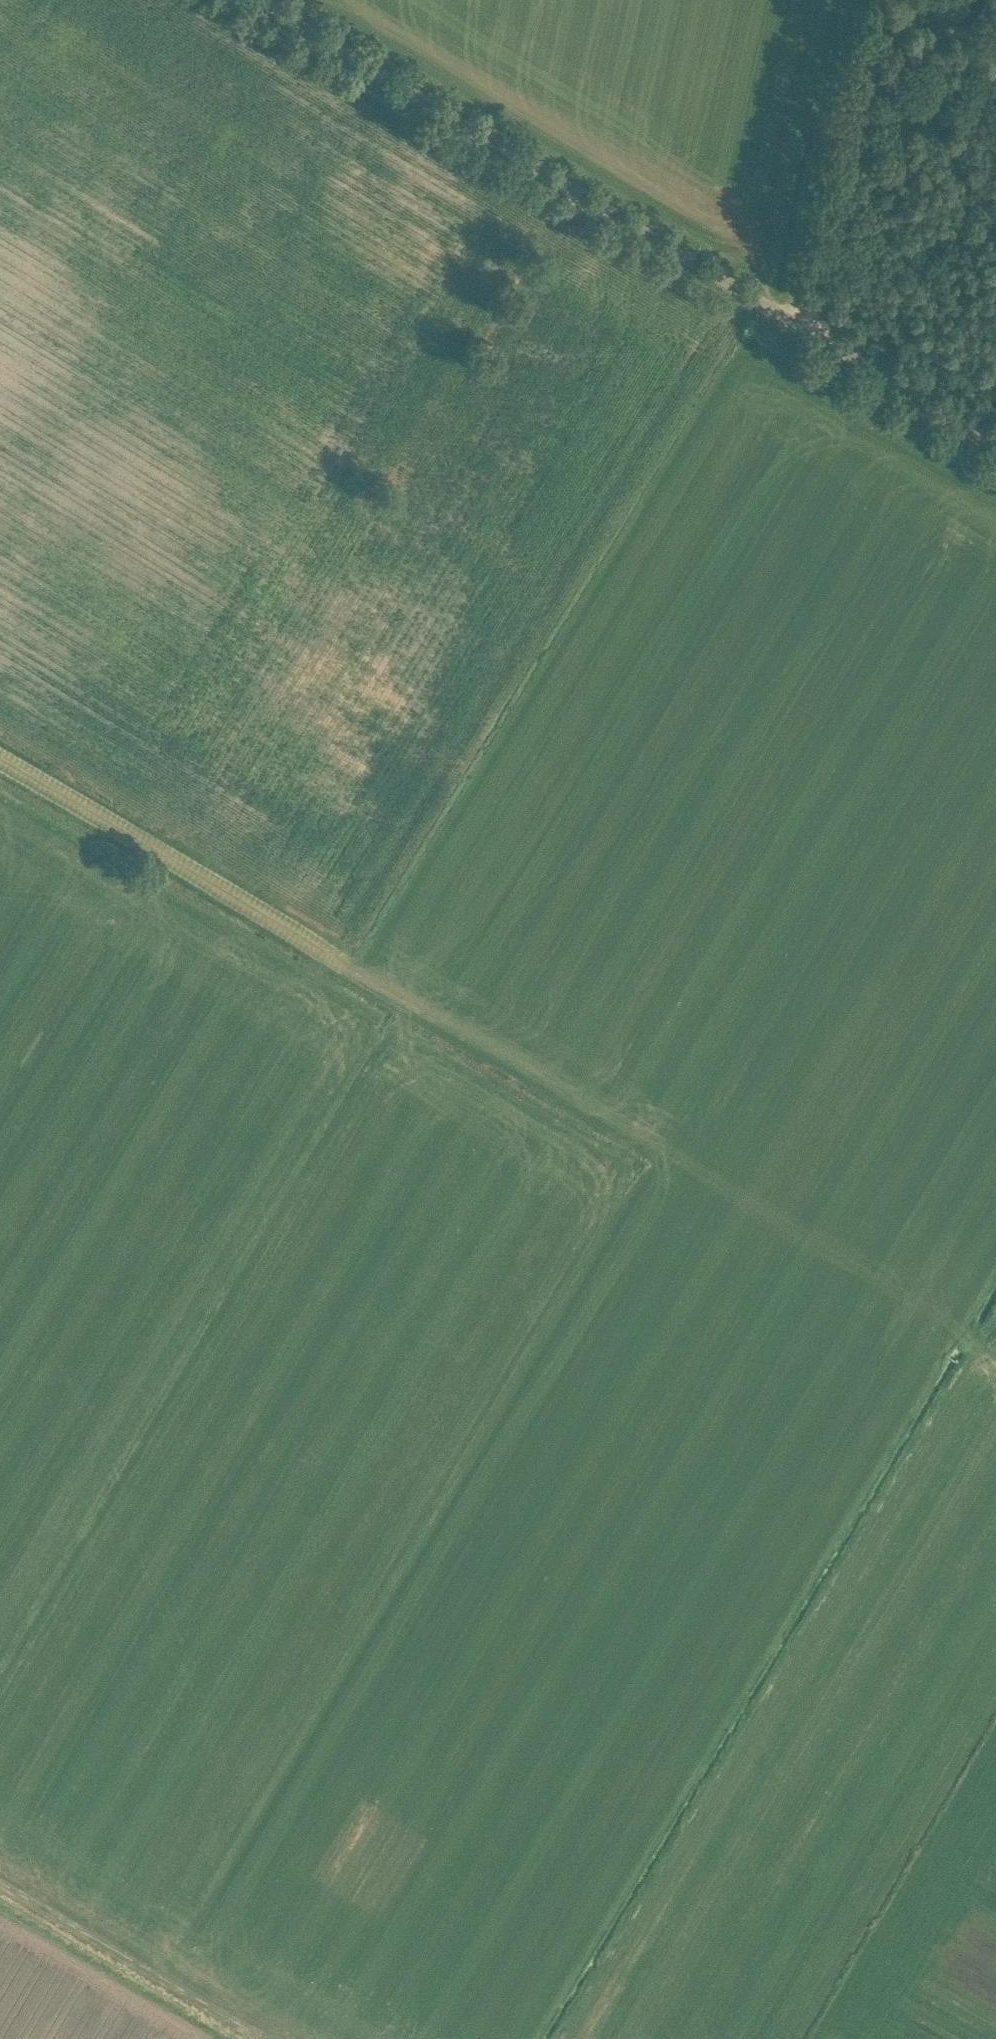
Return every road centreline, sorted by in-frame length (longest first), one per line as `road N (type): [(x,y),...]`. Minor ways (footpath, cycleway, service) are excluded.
road 1 (unclassified): [(995,444),(267,0)]
road 2 (track): [(870,0),(799,327)]
road 3 (track): [(0,1886),(260,2038)]

